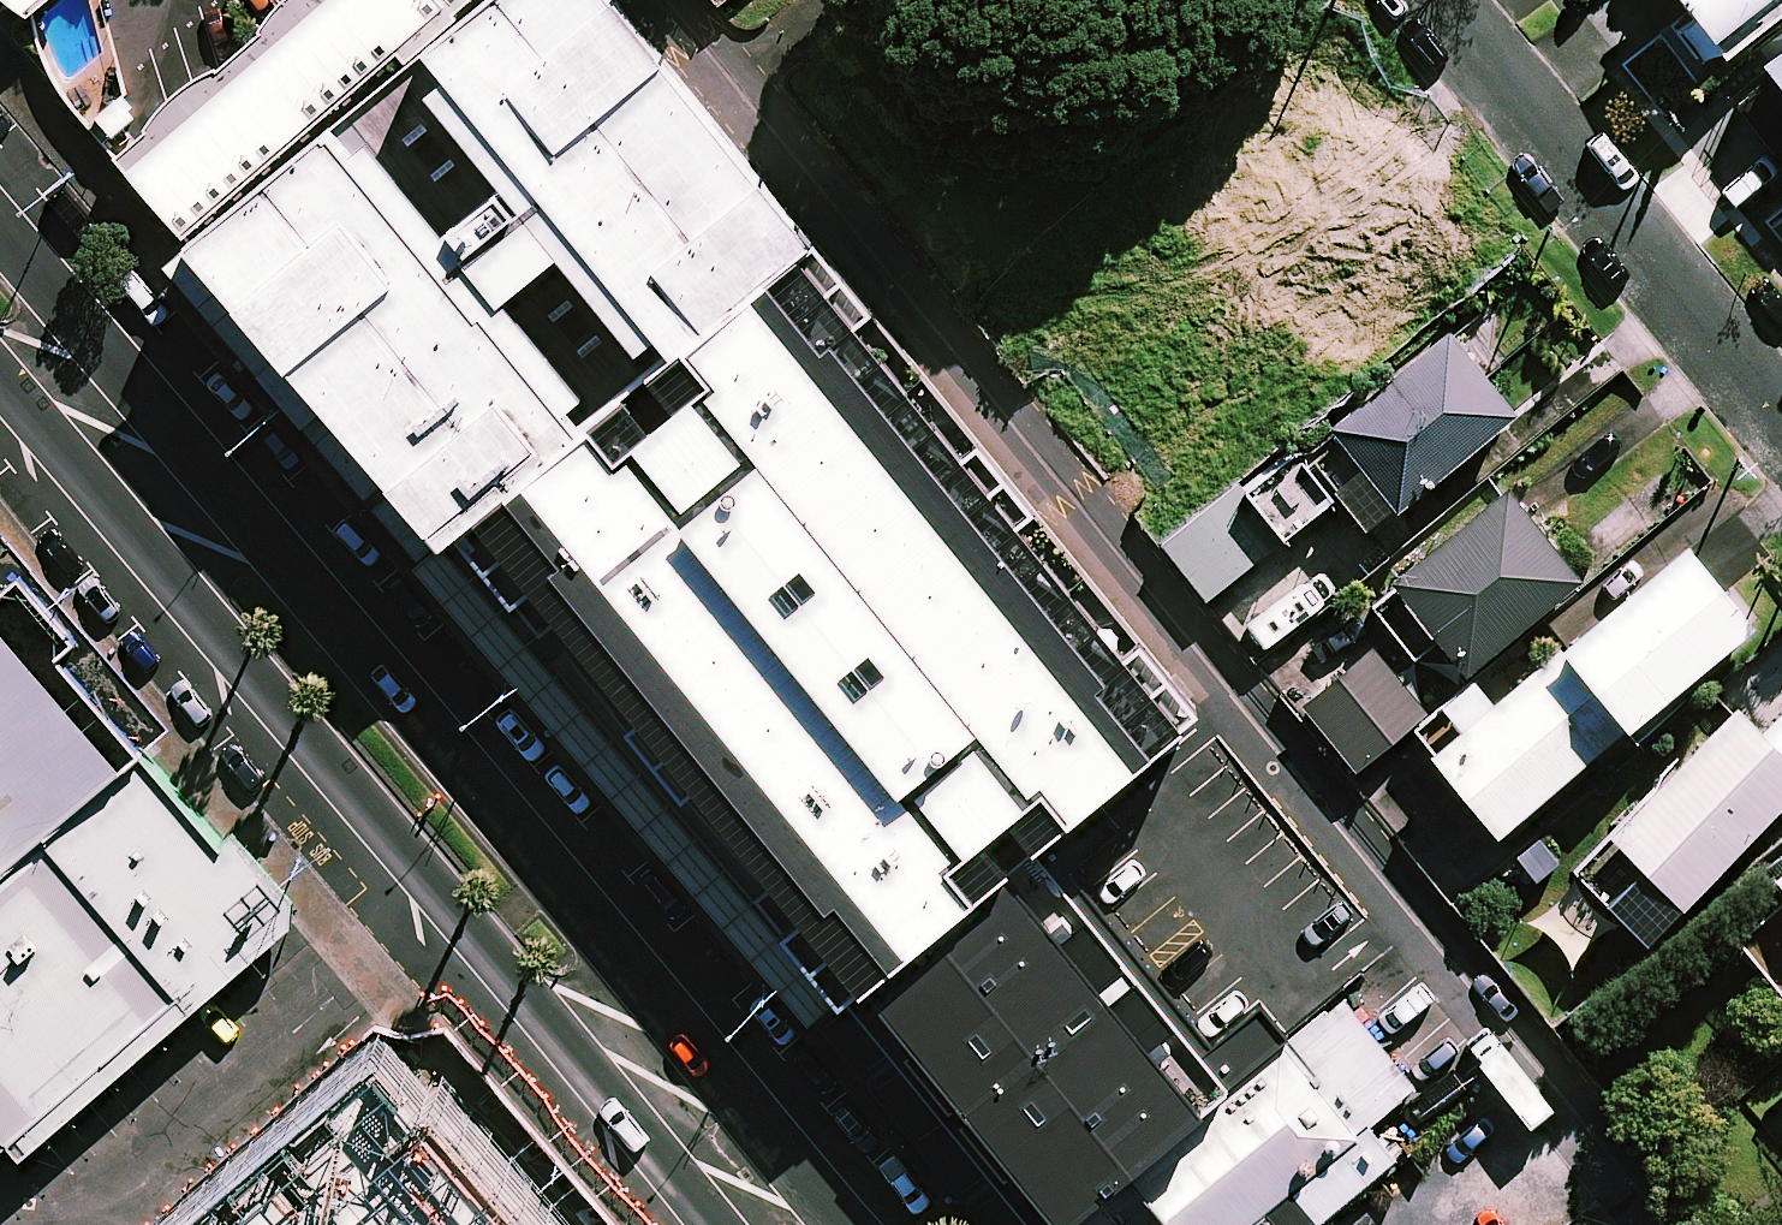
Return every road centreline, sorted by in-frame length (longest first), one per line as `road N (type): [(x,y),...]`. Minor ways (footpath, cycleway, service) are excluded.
road 1 (secondary): [(0,232),(834,1224)]
road 2 (secondary): [(710,1224),(0,378)]
road 3 (residential): [(1429,0),(1781,424)]

